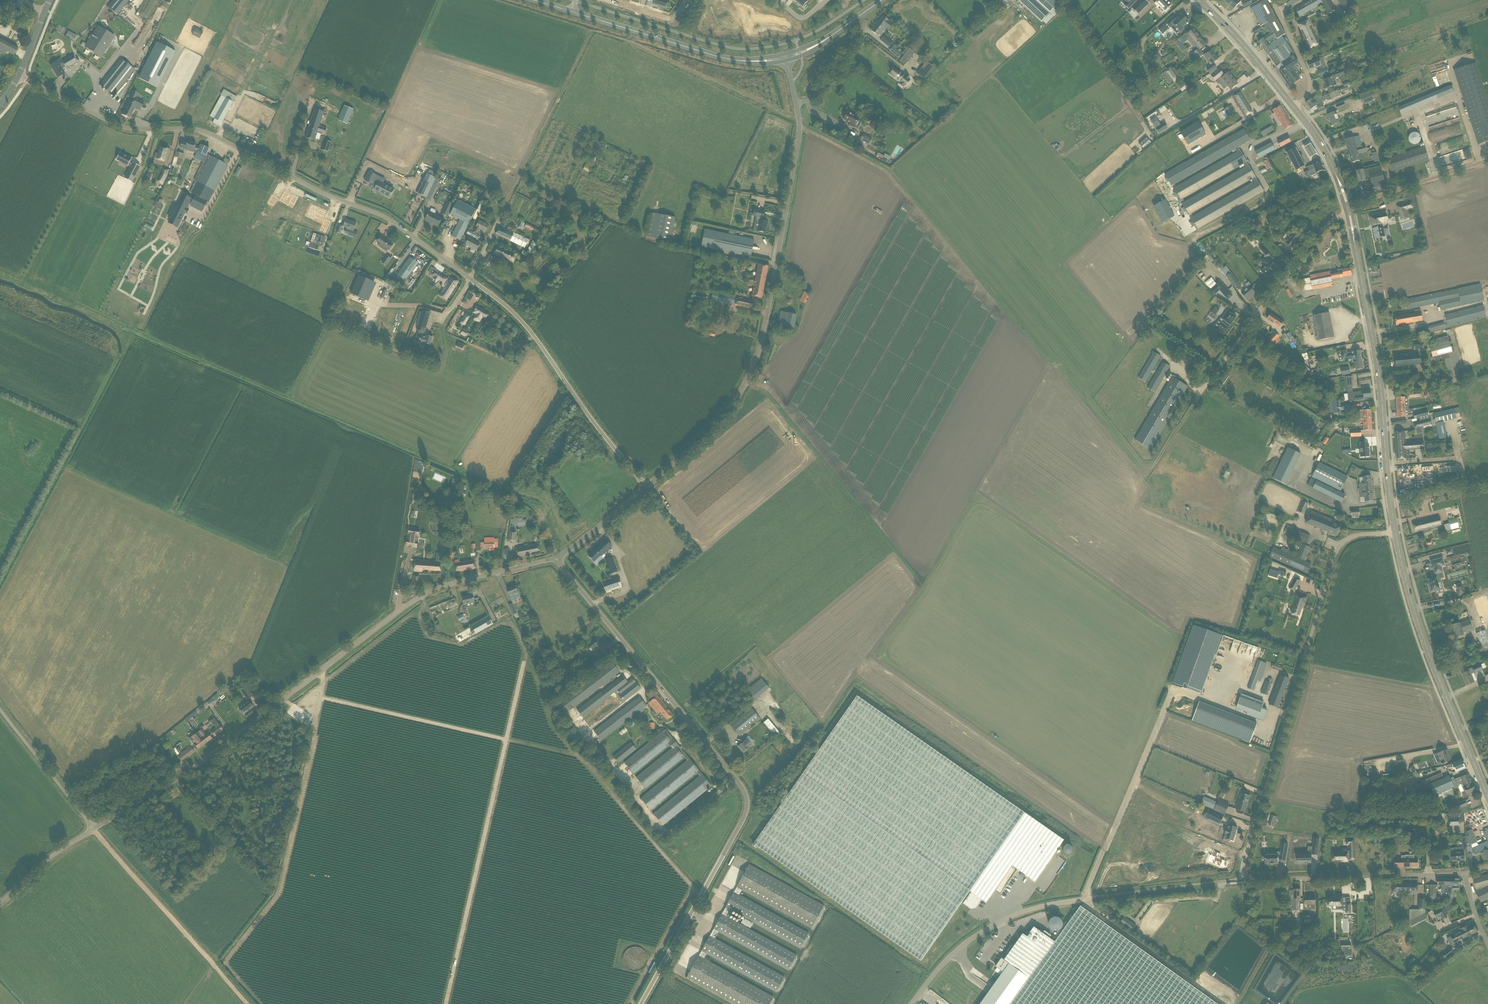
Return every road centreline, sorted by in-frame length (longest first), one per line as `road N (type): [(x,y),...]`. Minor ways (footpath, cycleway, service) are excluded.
road 1 (unclassified): [(93,830),(201,762),(426,594),(556,558)]
road 2 (unclassified): [(641,1003),(747,799),(556,558)]
road 3 (unclassified): [(470,279),(381,215),(210,133),(120,126),(18,76)]
road 4 (unclassified): [(647,488),(727,412),(759,352),(800,135),(796,103)]
road 5 (unclassified): [(1245,876),(1336,553),(1355,535),(1396,532)]
road 6 (tertiary): [(1396,532),(1354,240)]
road 7 (tertiary): [(1487,795),(1424,642),(1396,532)]
road 8 (unclassified): [(647,488),(525,325),(470,279)]
road 9 (track): [(93,830),(248,1003)]
road 10 (unclassified): [(1203,393),(1309,240),(1346,213)]
road 11 (unclassified): [(1245,876),(1464,873)]
road 12 (unclassified): [(912,1003),(985,930),(1086,898)]
road 13 (tertiary): [(742,61),(572,12)]
road 14 (unclassified): [(93,830),(0,705)]
road 15 (unclassified): [(1350,207),(1487,160)]
road 16 (tertiary): [(1198,0),(1294,108)]
road 17 (unclassified): [(1294,108),(1310,83),(1273,0)]

